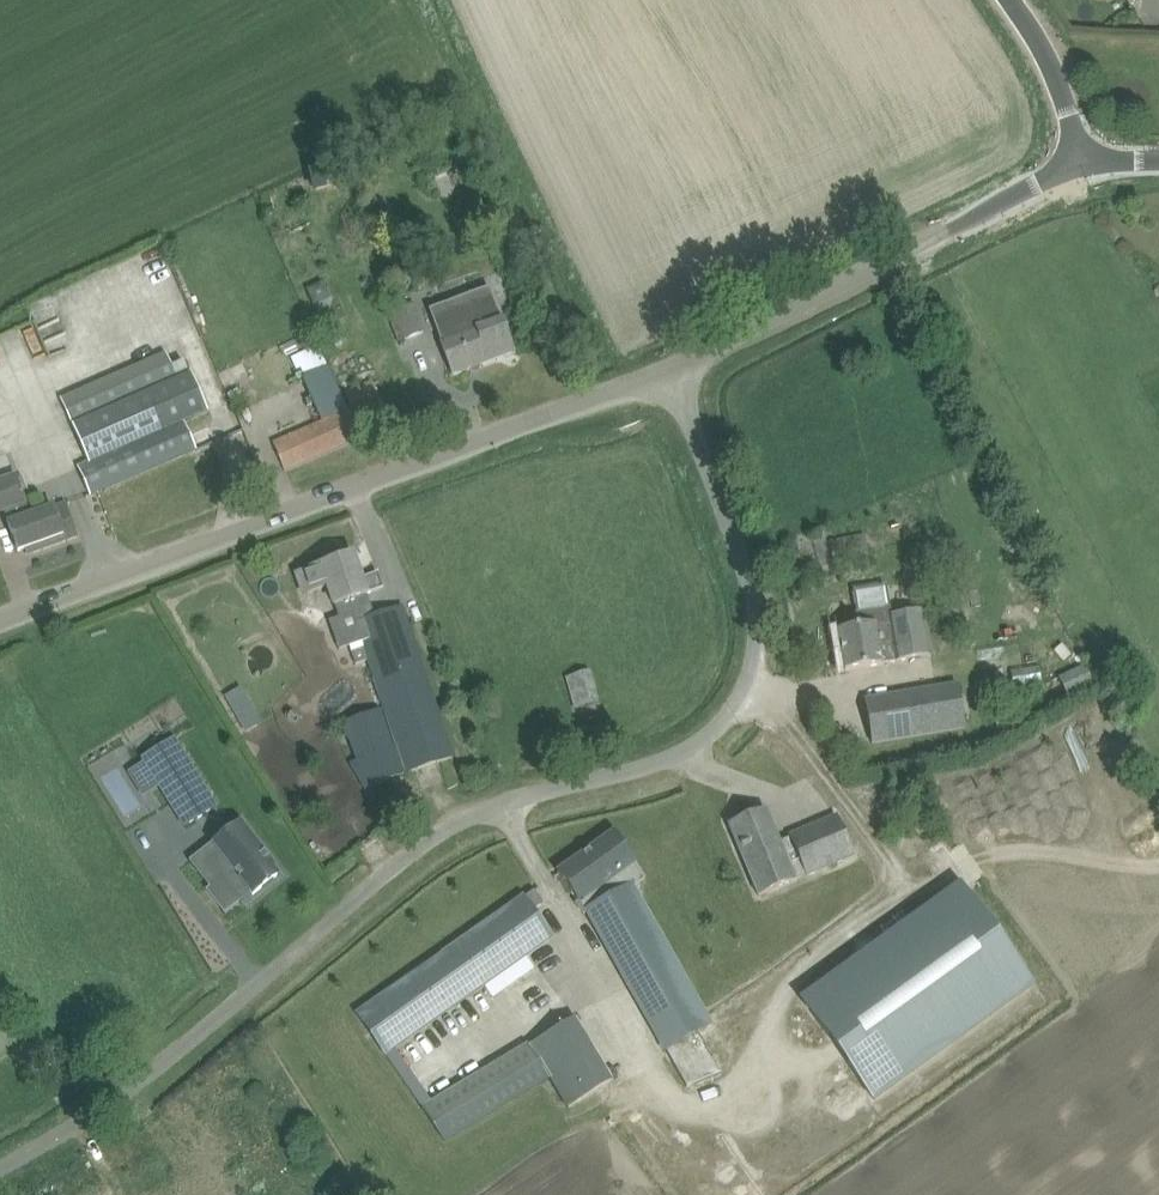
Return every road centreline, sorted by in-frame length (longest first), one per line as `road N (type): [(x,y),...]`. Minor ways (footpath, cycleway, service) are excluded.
road 1 (unclassified): [(0,1176),(55,1145),(197,1037),(435,841),(513,804),(678,755),(717,729),(746,694),(757,640),(751,581),(670,367)]
road 2 (unclassified): [(0,621),(670,367)]
road 3 (unclassified): [(670,367),(1081,172)]
road 4 (unclassified): [(1081,172),(1047,59),(1005,0)]

